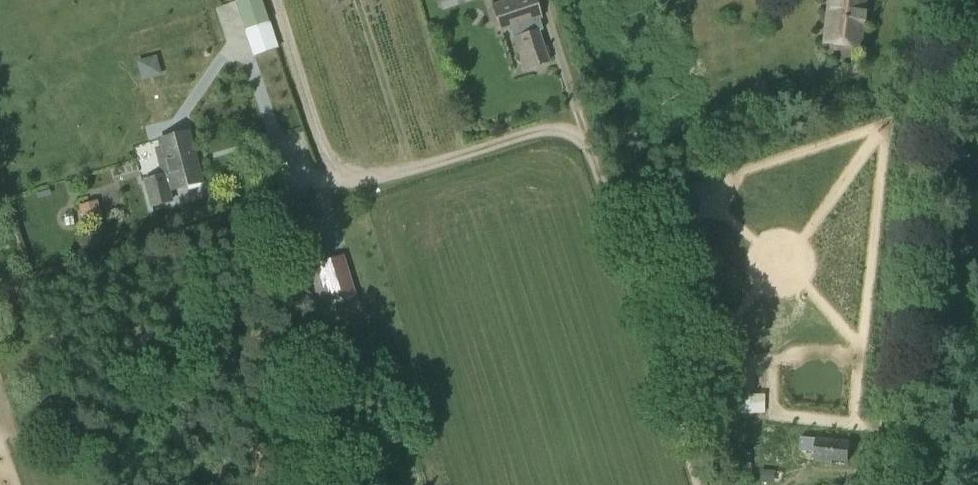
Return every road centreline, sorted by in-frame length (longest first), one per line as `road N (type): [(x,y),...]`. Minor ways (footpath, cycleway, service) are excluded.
road 1 (track): [(701,484),(596,155),(561,128),(371,176),(313,180),(112,235)]
road 2 (unclassified): [(891,484),(939,0)]

